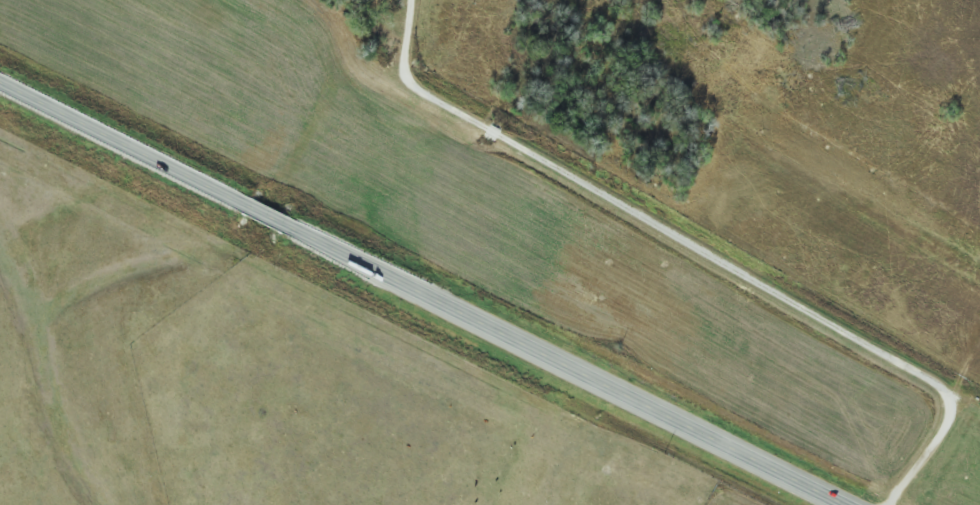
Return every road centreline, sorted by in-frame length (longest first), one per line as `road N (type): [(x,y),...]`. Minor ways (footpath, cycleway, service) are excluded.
road 1 (primary): [(850,504),(0,80)]
road 2 (residential): [(410,0),(406,67),(430,113),(649,223),(924,378),(948,400),(948,434),(913,504)]

